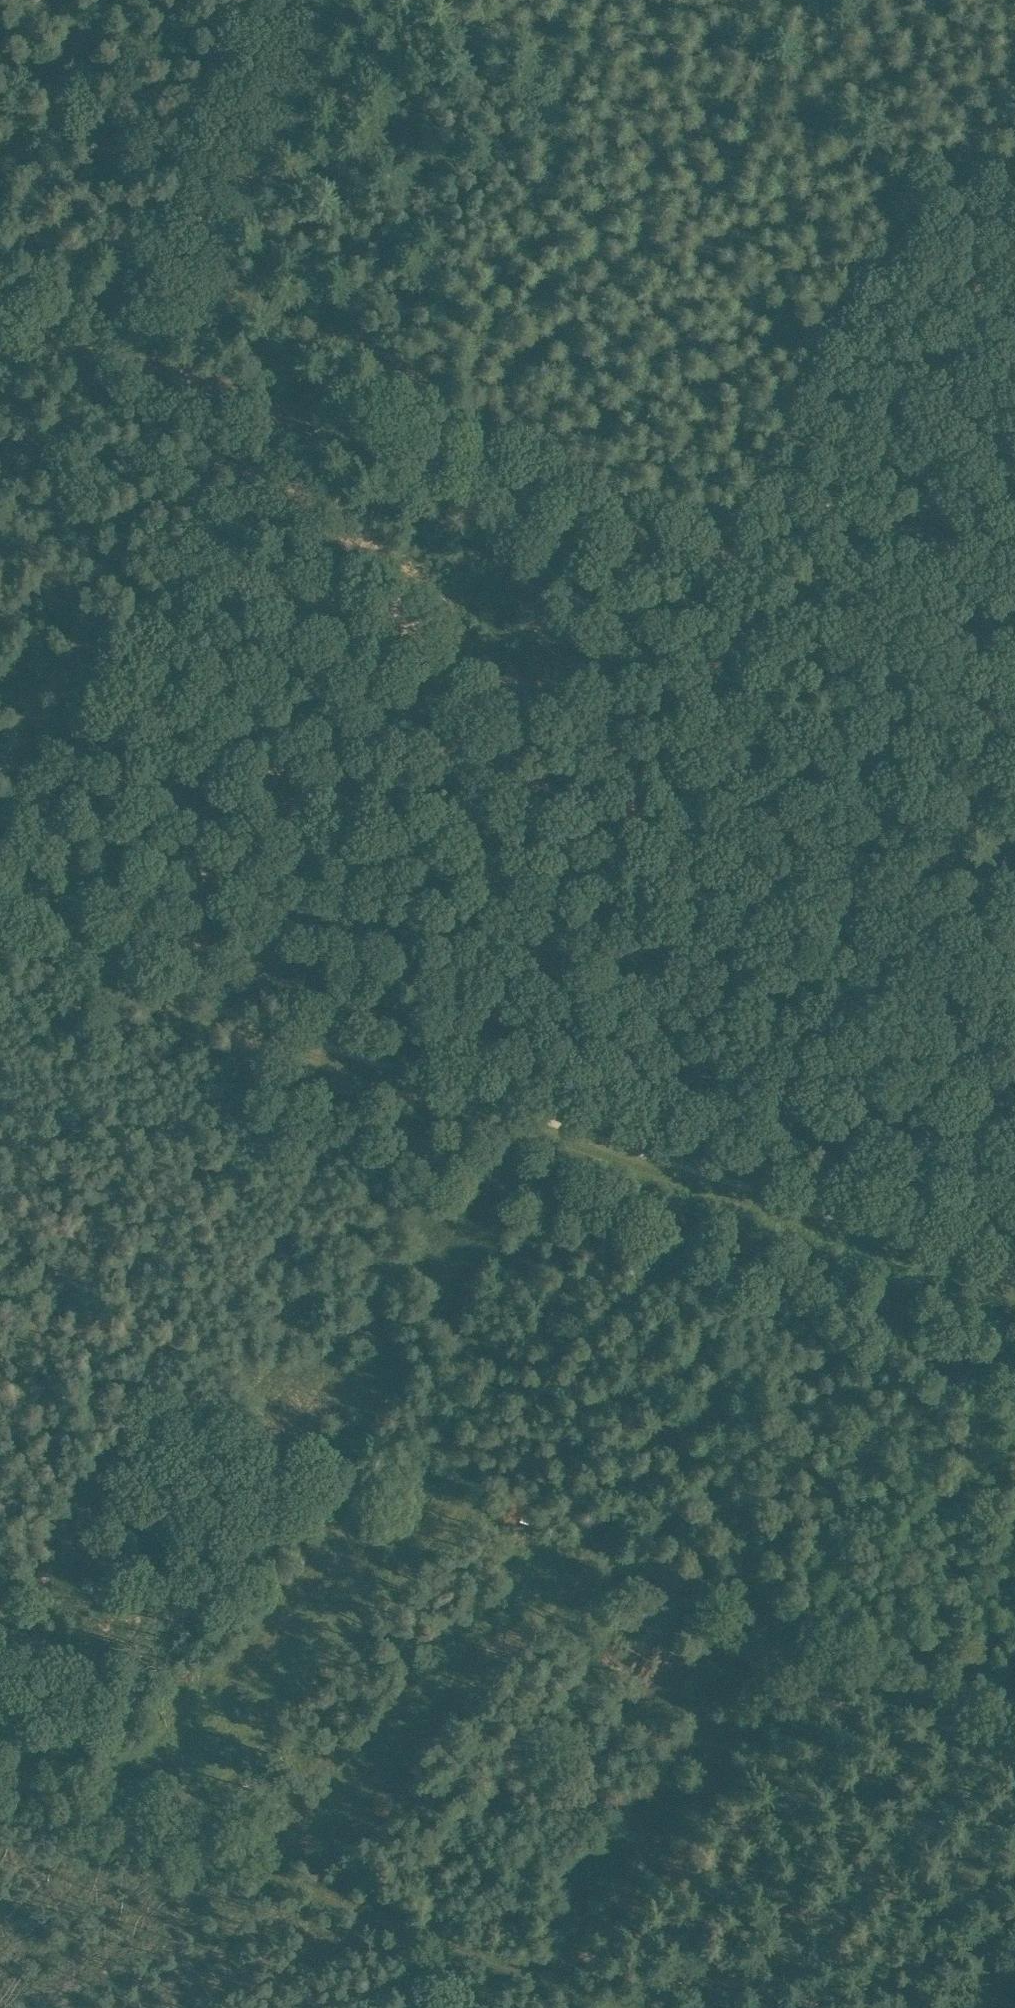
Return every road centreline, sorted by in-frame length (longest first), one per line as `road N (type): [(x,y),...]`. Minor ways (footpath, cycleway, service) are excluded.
road 1 (track): [(0,947),(1014,1289)]
road 2 (track): [(0,1781),(575,2007)]
road 3 (track): [(0,856),(305,407)]

